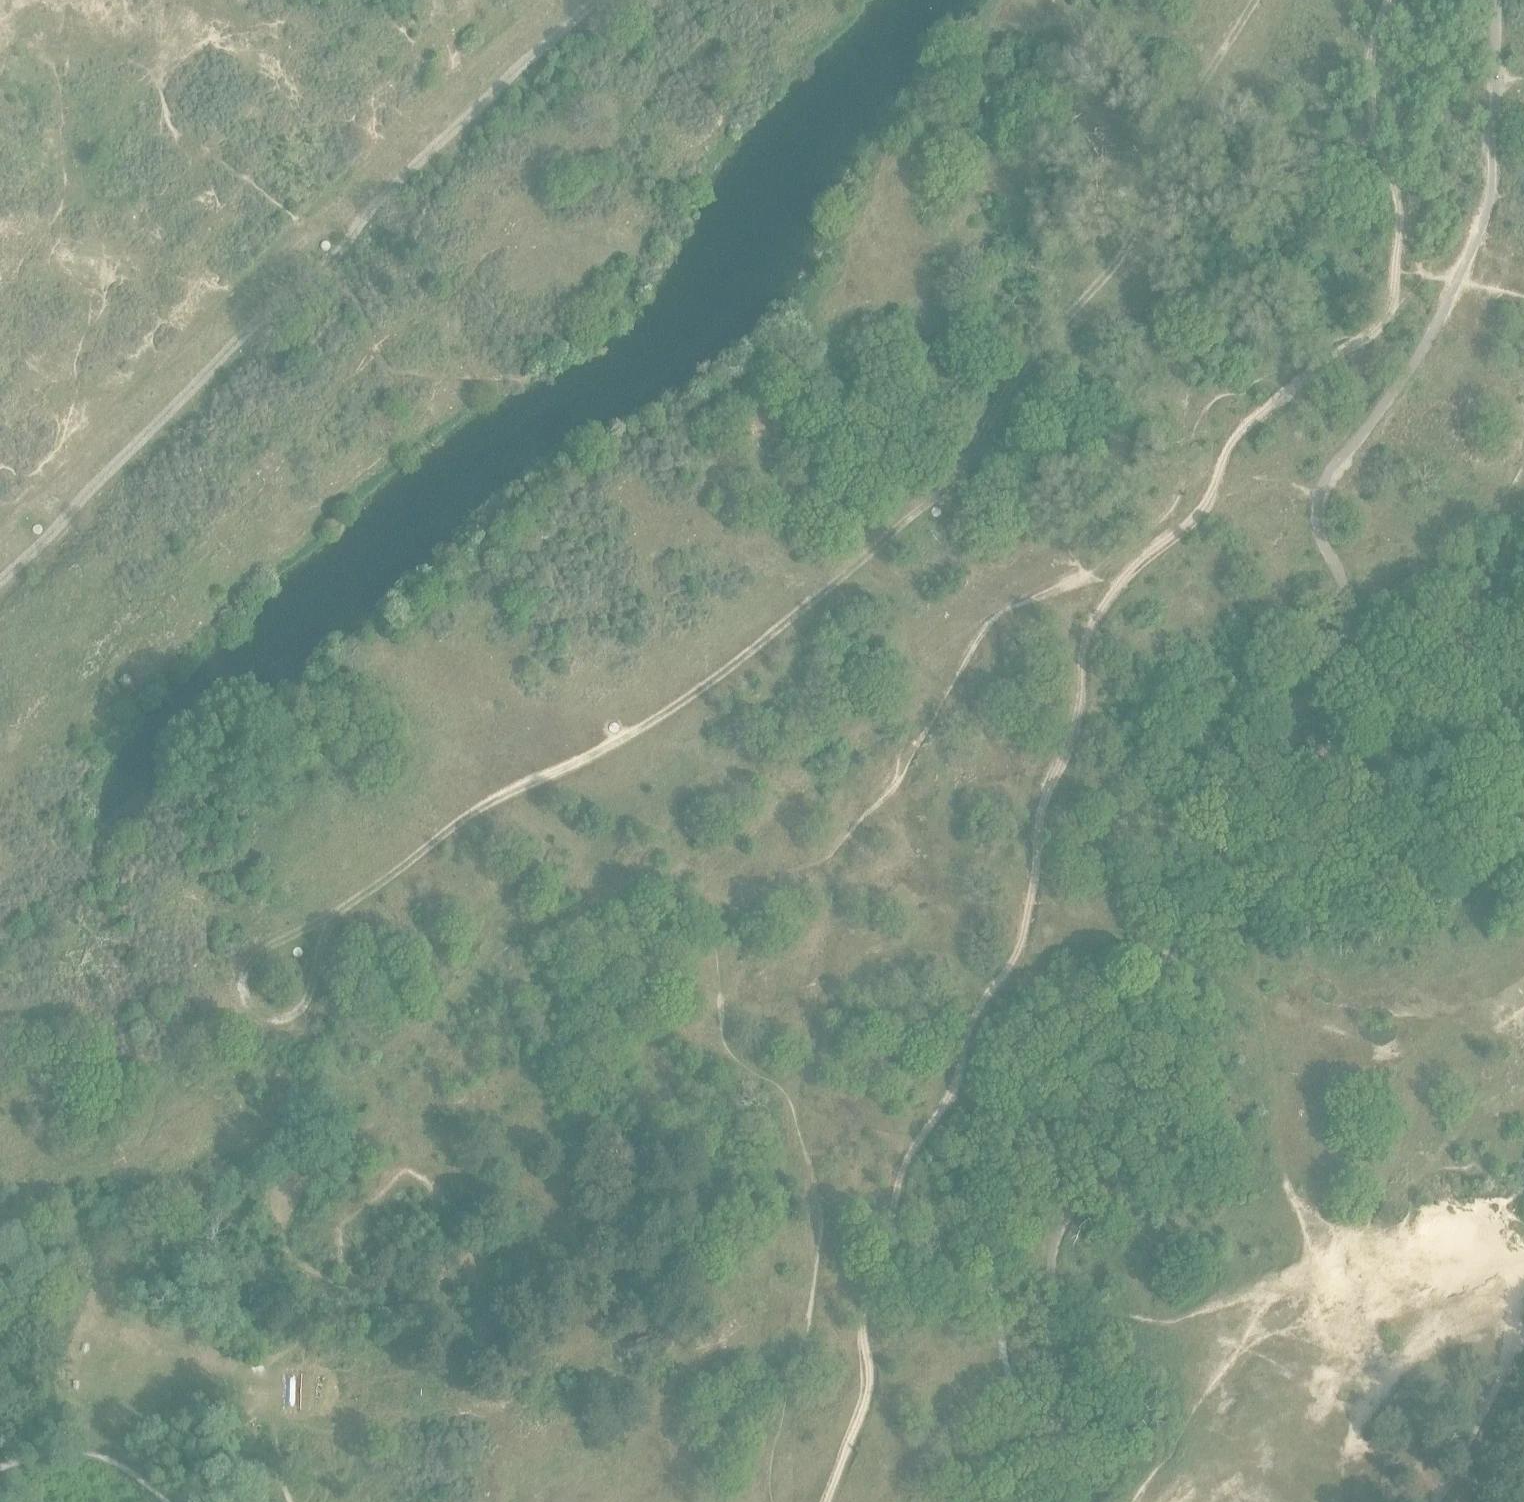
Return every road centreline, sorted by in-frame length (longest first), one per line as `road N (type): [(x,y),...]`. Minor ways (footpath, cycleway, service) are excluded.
road 1 (track): [(340,911),(486,805),(617,737),(784,627),(873,552),(974,432),(1038,331),(1127,239),(1148,180),(1246,0)]
road 2 (track): [(0,582),(135,443),(332,263),(588,0)]
road 3 (track): [(340,911),(304,1008),(289,1020),(258,1017),(244,995),(256,960),(275,946)]

